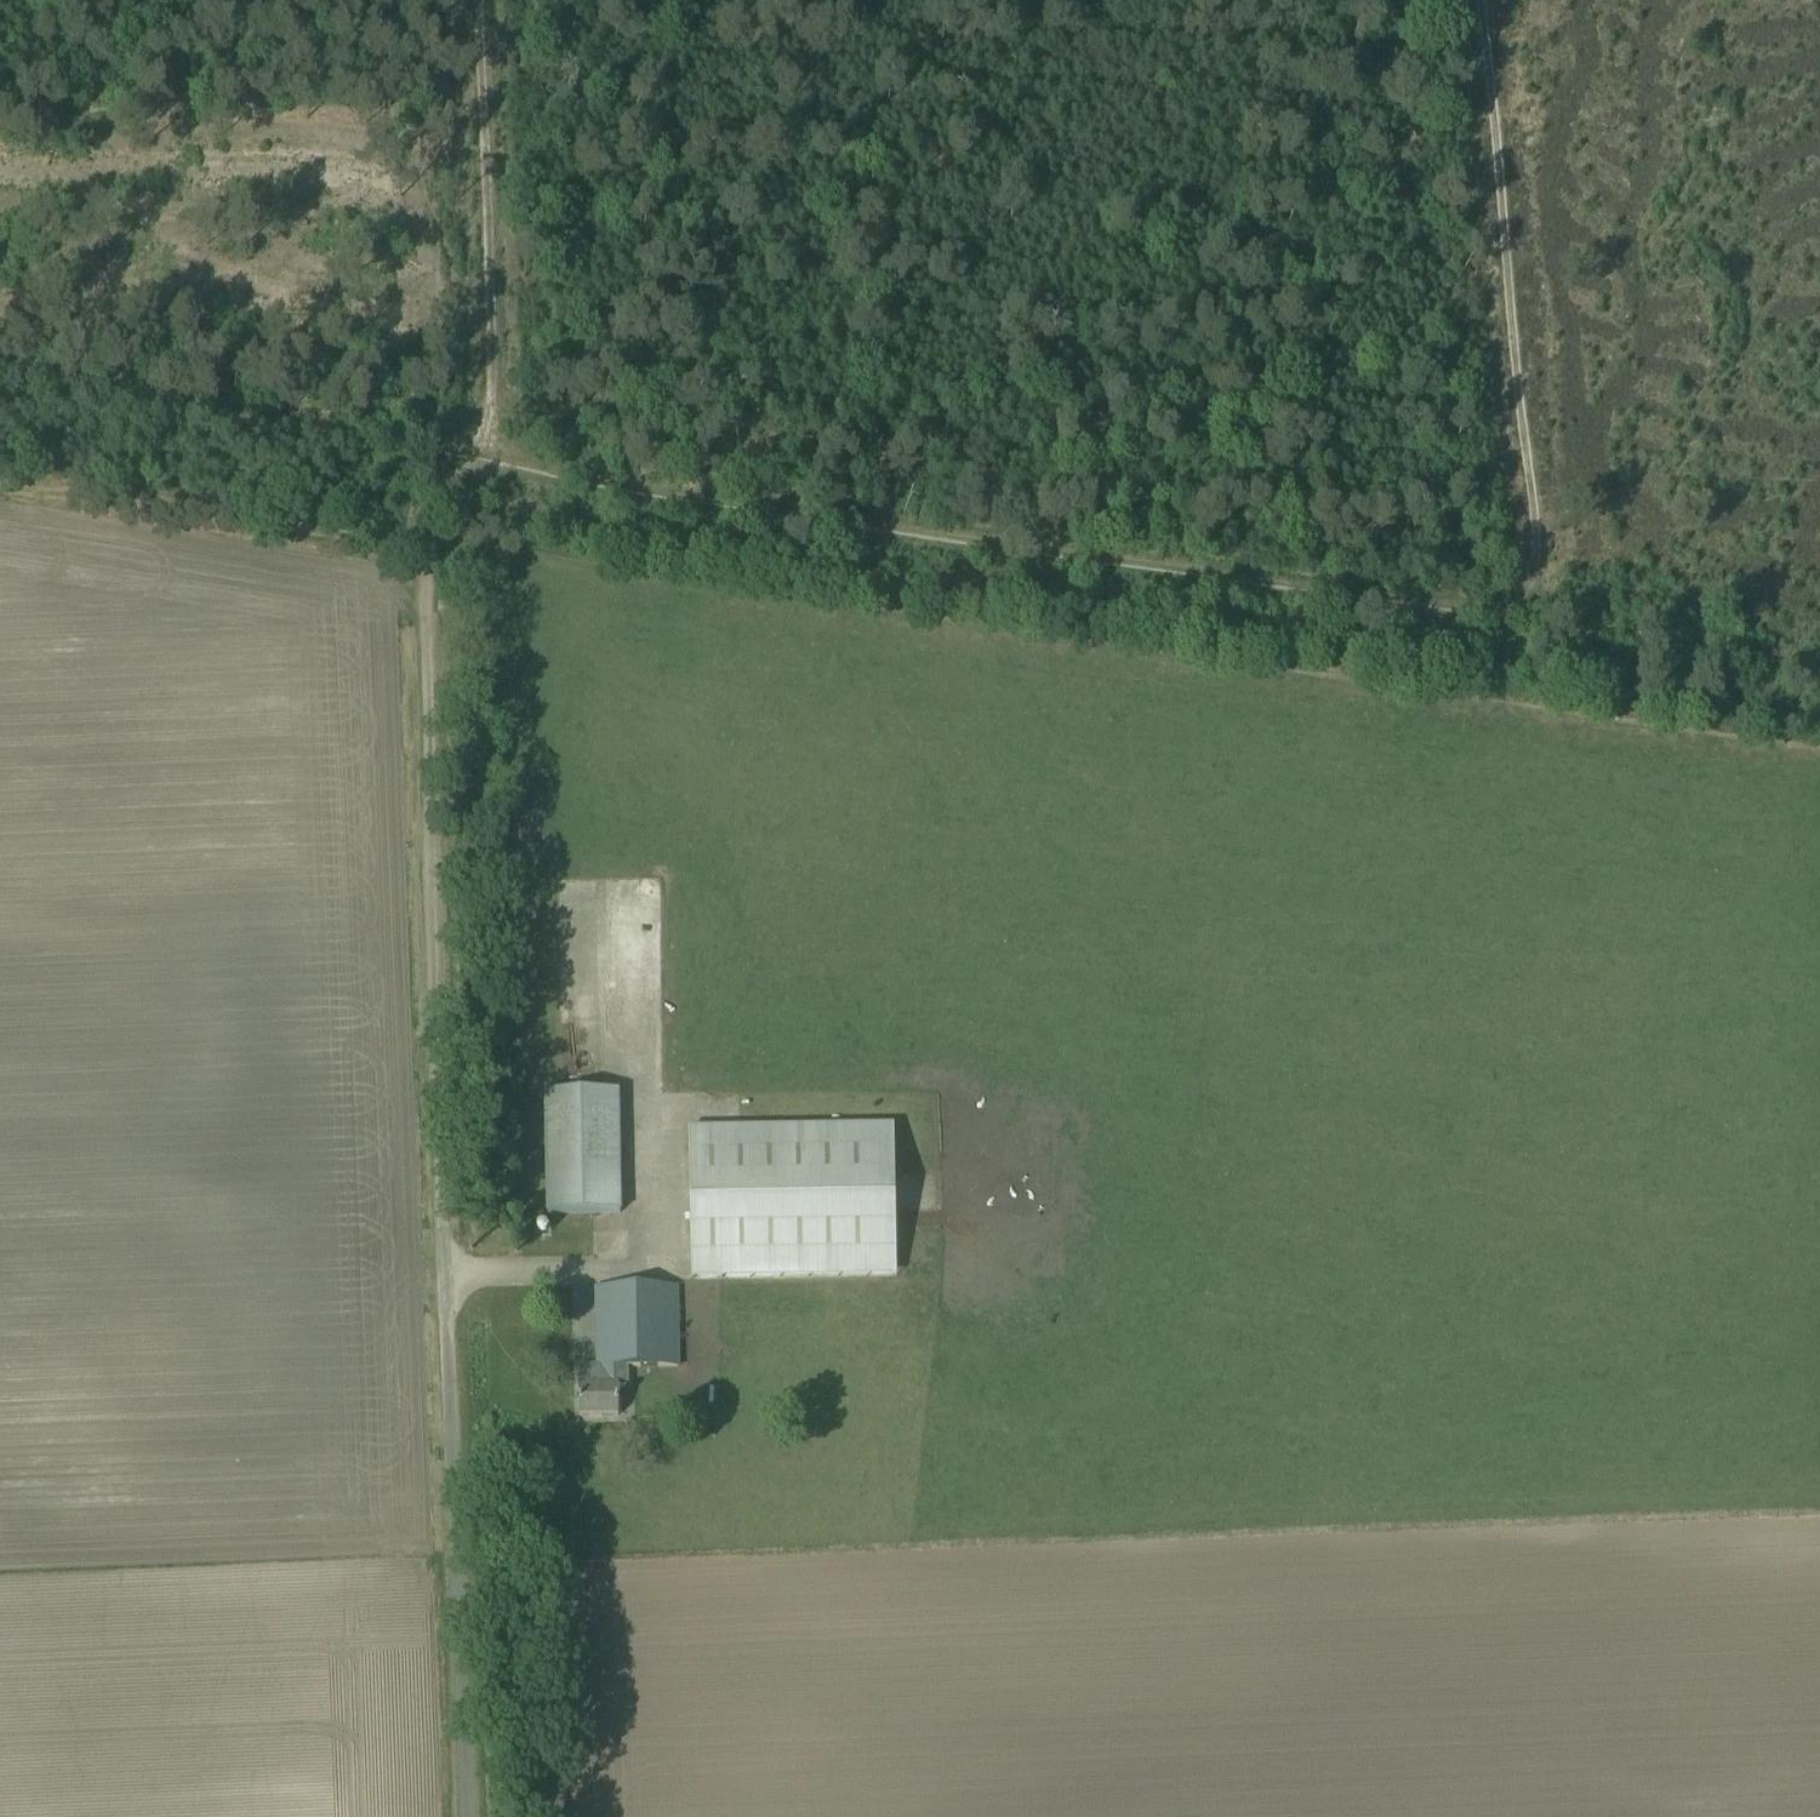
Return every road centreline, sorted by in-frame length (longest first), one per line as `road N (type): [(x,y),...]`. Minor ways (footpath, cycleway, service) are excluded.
road 1 (track): [(493,460),(857,528),(1263,588),(1484,615),(1516,612)]
road 2 (track): [(0,486),(422,551),(444,475),(493,460),(476,0)]
road 3 (track): [(1819,661),(1516,612),(1539,570),(1485,0)]
road 4 (unclassified): [(469,1816),(440,1087)]
road 5 (track): [(440,1087),(422,551)]

